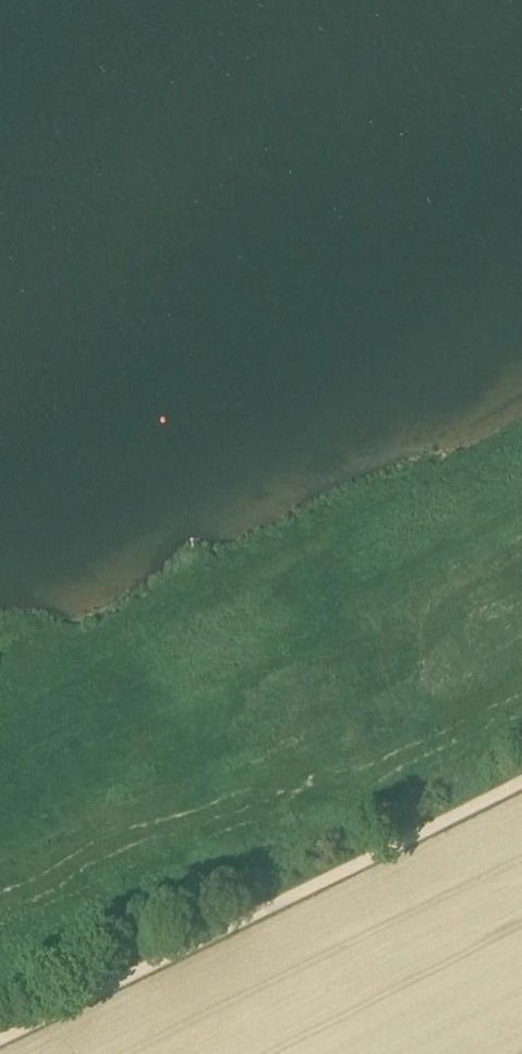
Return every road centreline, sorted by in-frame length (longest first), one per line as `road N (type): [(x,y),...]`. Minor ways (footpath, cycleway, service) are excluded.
road 1 (track): [(521,787),(0,1038)]

